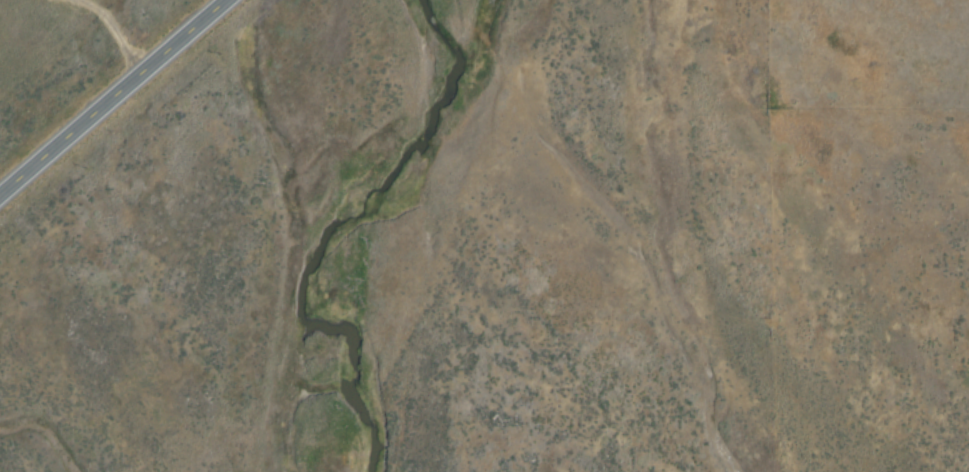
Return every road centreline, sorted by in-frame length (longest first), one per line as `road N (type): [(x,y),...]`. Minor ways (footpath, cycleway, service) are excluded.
road 1 (primary): [(0,195),(224,0)]

